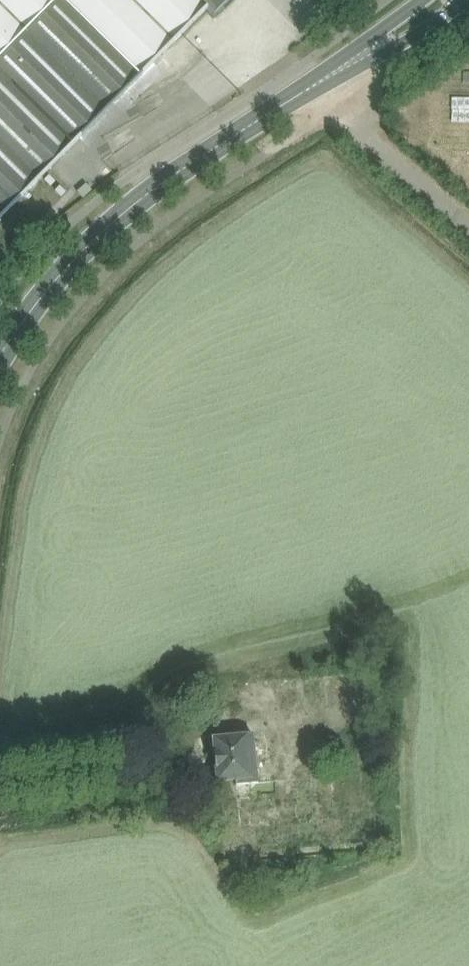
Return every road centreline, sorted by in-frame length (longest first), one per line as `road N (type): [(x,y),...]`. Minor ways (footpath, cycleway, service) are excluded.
road 1 (tertiary): [(0,354),(70,263),(128,209),(434,0)]

